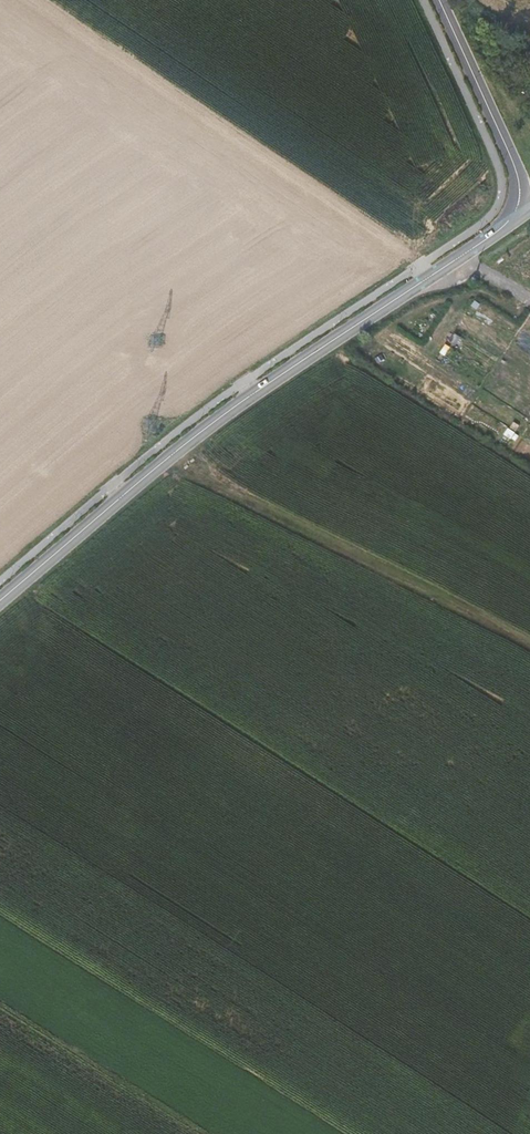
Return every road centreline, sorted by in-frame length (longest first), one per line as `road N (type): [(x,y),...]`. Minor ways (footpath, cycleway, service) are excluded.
road 1 (tertiary): [(463,256),(222,416),(0,600)]
road 2 (track): [(163,461),(529,651)]
road 3 (unclassified): [(514,220),(516,173),(439,0)]

